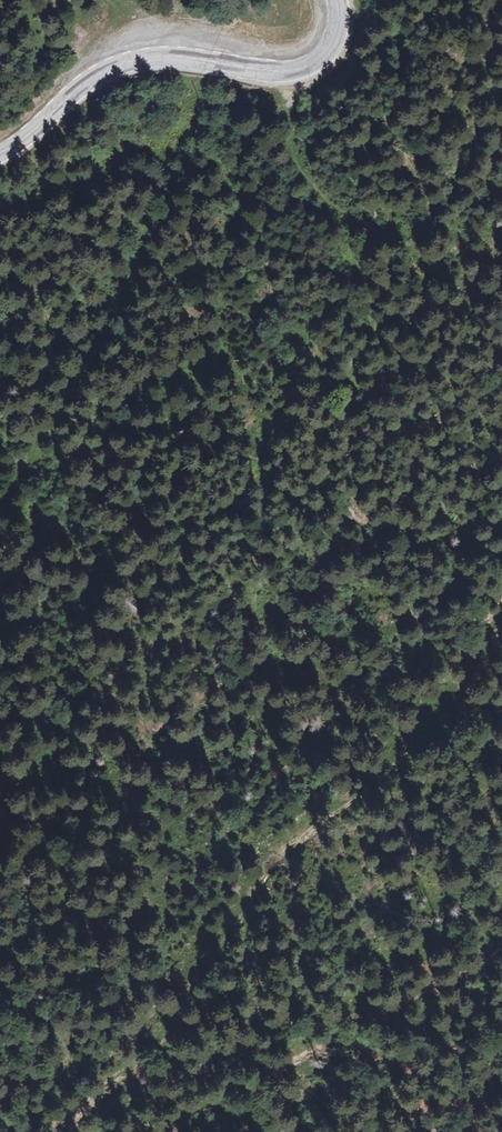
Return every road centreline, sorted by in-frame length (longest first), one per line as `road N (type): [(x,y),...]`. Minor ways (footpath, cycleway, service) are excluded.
road 1 (track): [(501,630),(414,737),(274,861),(76,1131)]
road 2 (secondary): [(0,153),(104,73),(145,59),(286,73),(320,61),(336,40),(340,0)]

